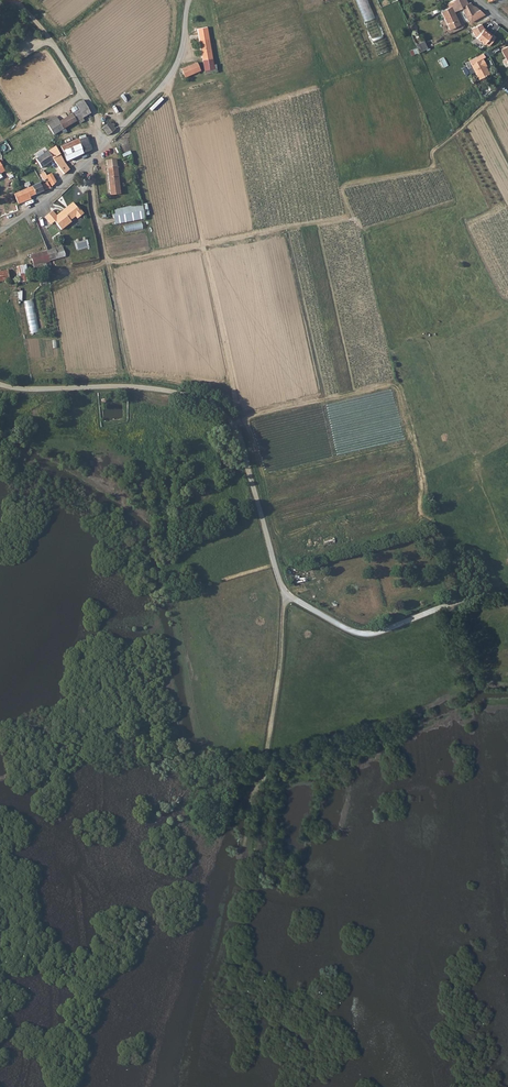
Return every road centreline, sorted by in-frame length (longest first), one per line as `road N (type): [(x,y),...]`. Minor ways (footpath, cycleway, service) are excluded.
road 1 (track): [(243,417),(393,383),(413,435),(427,522),(298,558),(281,555),(251,431),(229,422)]
road 2 (track): [(0,386),(141,389),(205,402),(241,446),(288,595),(365,634),(451,604)]
road 3 (track): [(107,266),(348,215),(341,189),(432,168),(435,149),(507,81)]
road 4 (track): [(88,161),(128,373),(229,384),(243,417),(229,422)]
road 5 (unclassified): [(0,230),(59,190),(170,75),(188,0)]
road 6 (track): [(288,595),(267,775),(255,793),(242,853)]
road 7 (track): [(9,0),(61,58),(107,142)]
road 8 (track): [(229,384),(203,247)]

